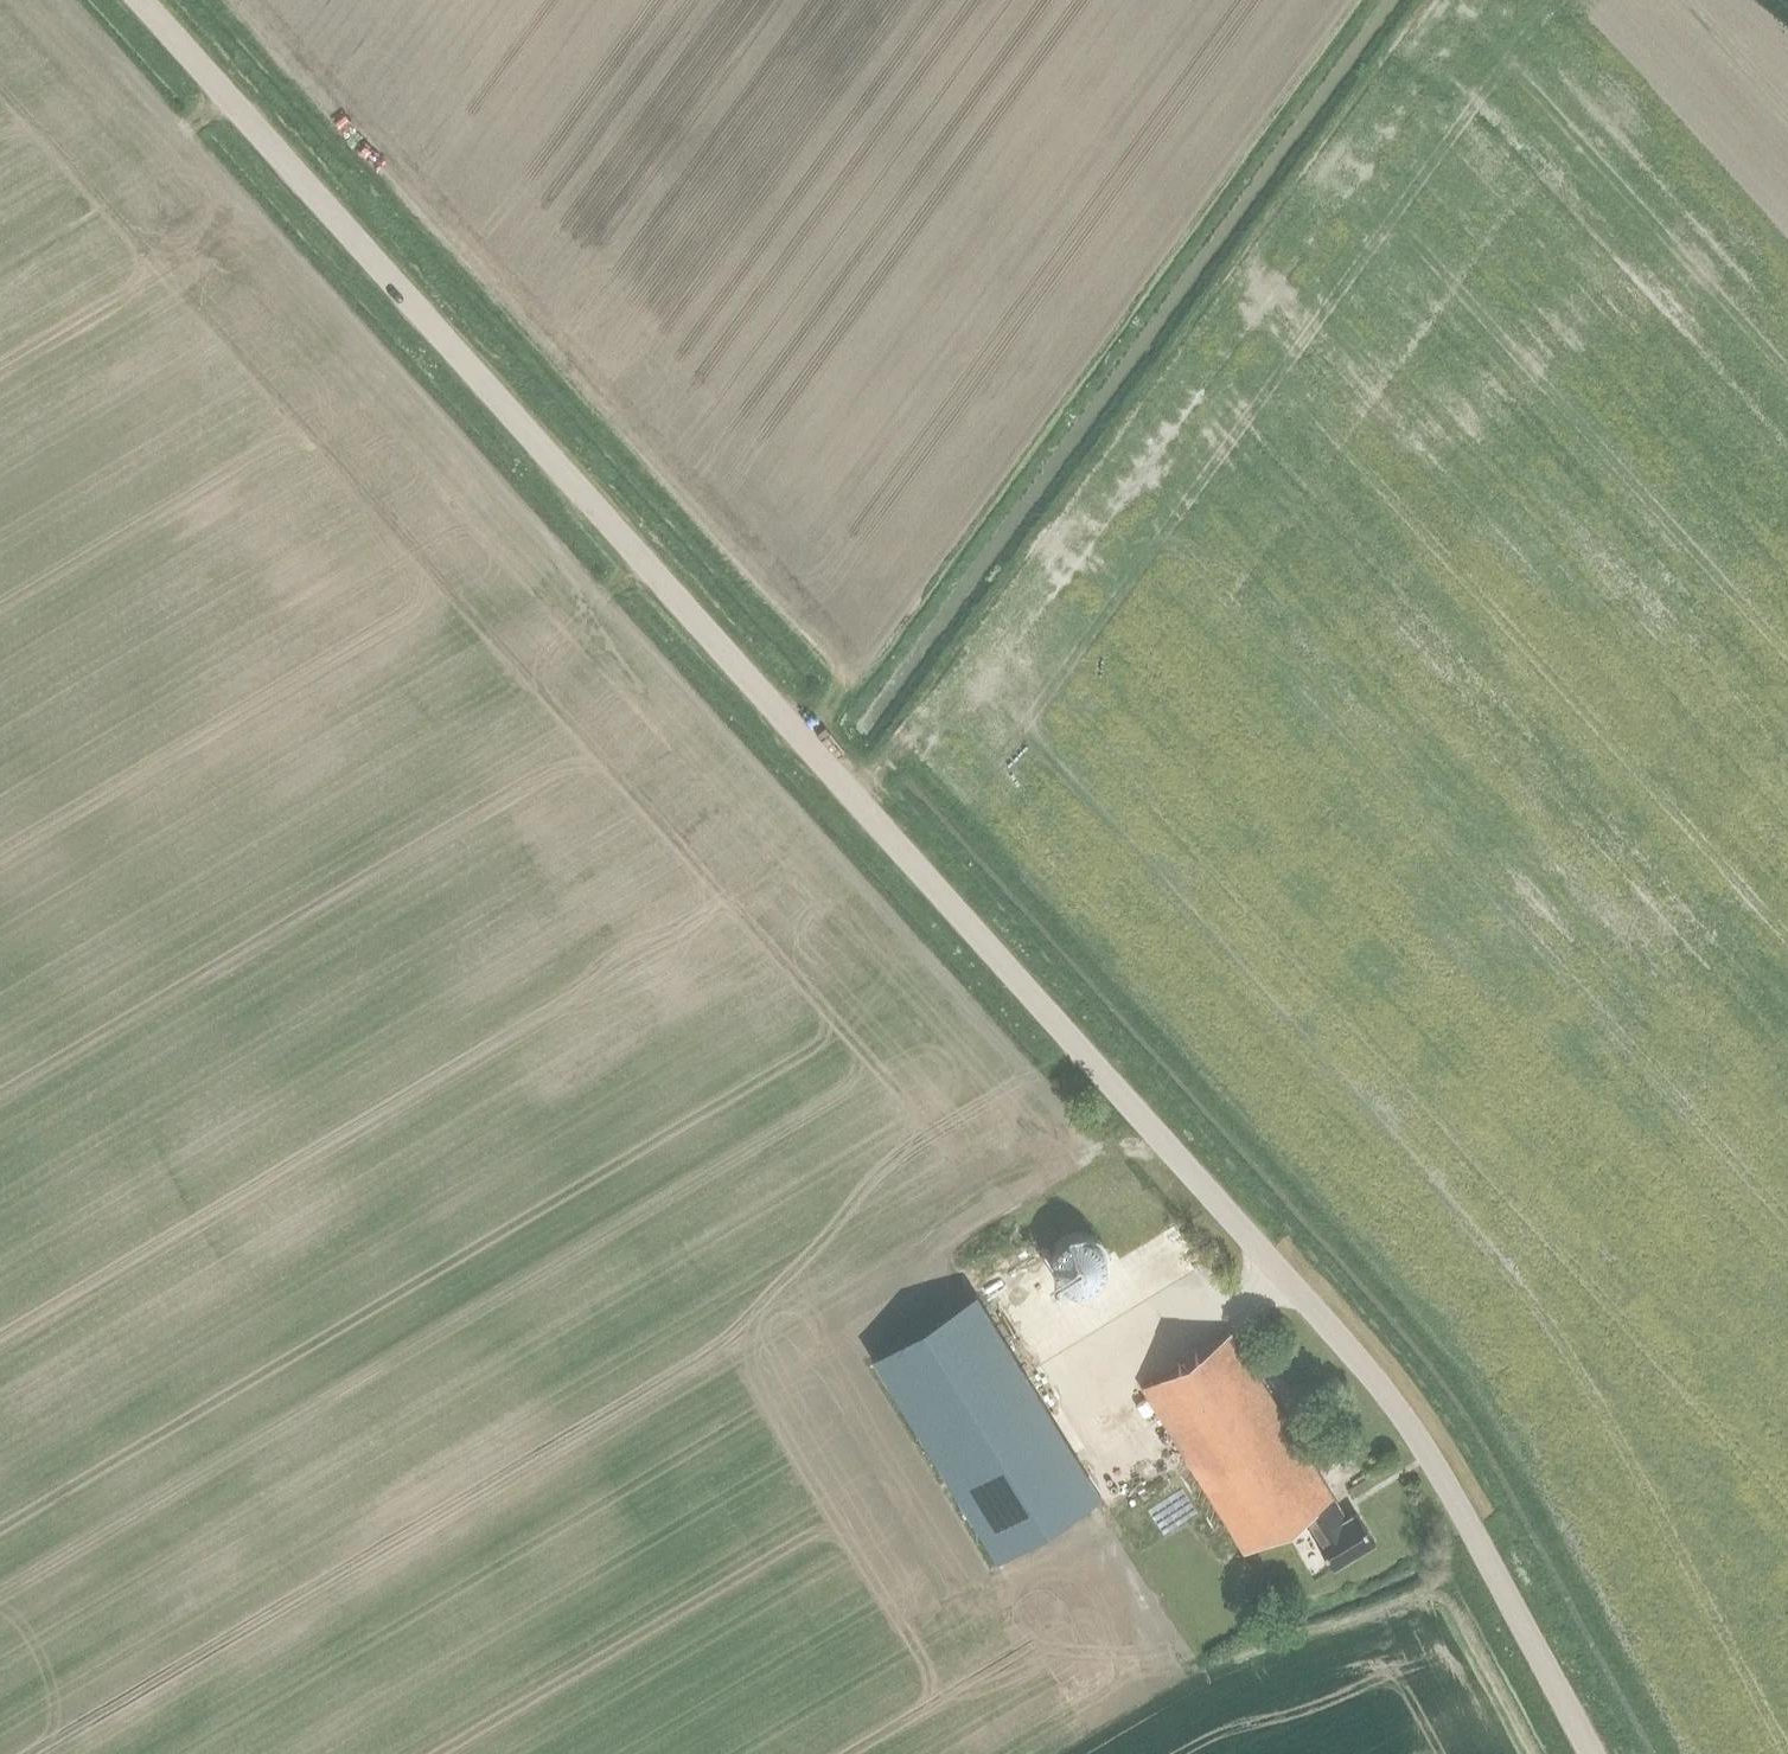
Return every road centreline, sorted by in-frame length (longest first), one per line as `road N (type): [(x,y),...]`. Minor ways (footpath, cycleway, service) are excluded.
road 1 (tertiary): [(1584,1753),(1412,1447),(1351,1364),(126,0)]

